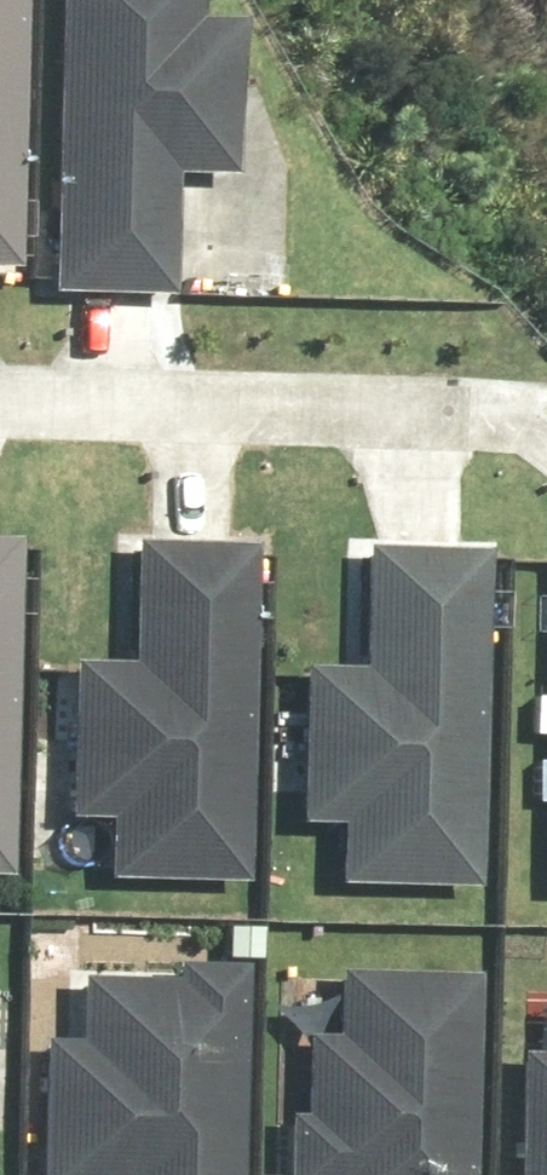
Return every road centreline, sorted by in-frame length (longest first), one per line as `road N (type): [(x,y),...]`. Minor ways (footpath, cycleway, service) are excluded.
road 1 (residential): [(0,399),(504,416)]

